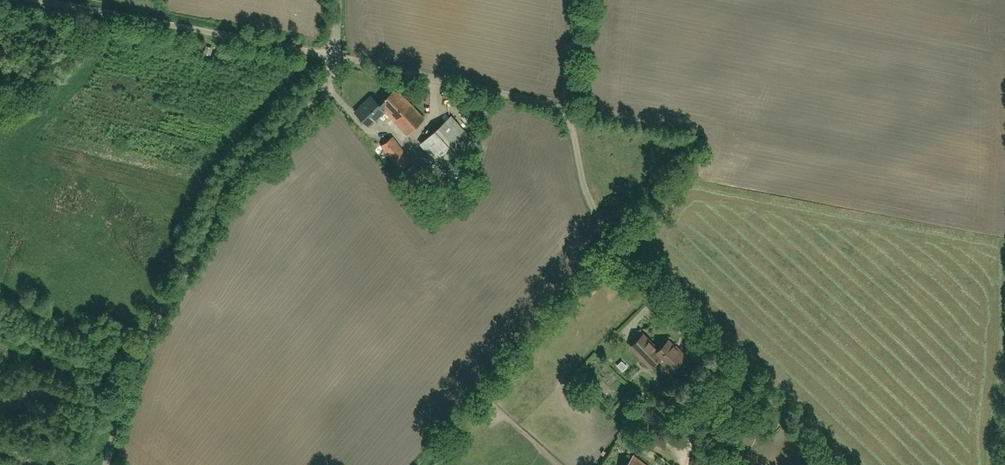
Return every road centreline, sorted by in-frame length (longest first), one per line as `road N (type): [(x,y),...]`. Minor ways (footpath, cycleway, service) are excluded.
road 1 (residential): [(337,57),(559,112),(604,229),(721,352)]
road 2 (residential): [(337,57),(304,111),(230,186),(149,334),(107,464)]
road 3 (residential): [(337,57),(33,0)]
road 4 (track): [(736,365),(835,464)]

